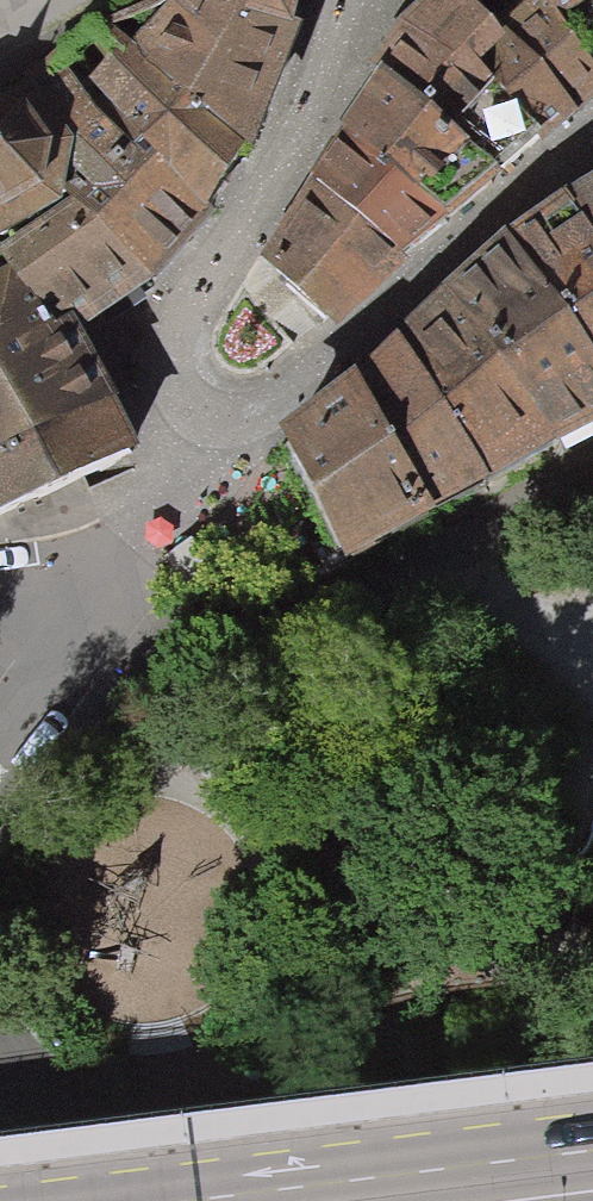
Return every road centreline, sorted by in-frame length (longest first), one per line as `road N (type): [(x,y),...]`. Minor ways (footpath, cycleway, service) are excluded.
road 1 (residential): [(87,615),(214,646),(370,598),(592,472)]
road 2 (residential): [(342,0),(273,163),(171,337),(176,386),(215,420)]
road 3 (residential): [(215,420),(265,412),(480,229),(592,153)]
road 4 (residential): [(87,615),(215,420)]
road 5 (residential): [(0,739),(87,615)]

